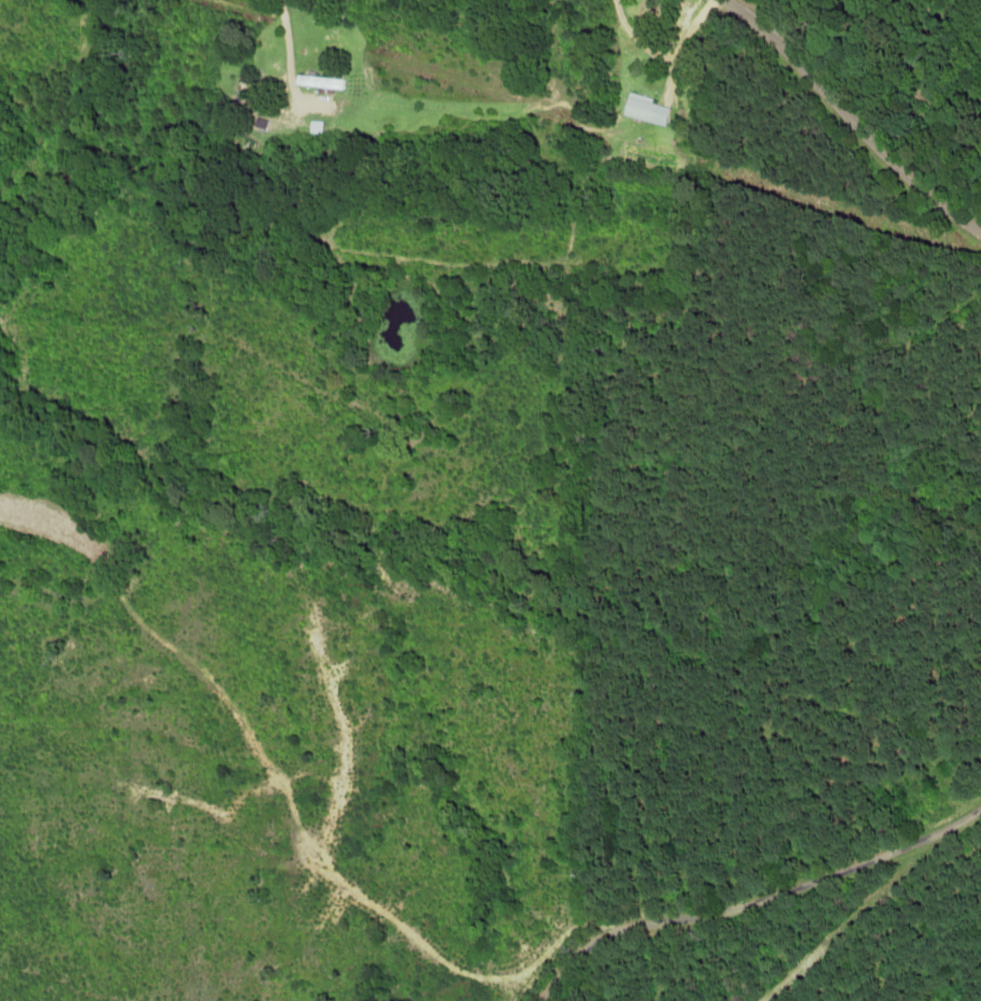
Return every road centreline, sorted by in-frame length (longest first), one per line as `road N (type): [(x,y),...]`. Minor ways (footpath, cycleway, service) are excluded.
road 1 (residential): [(980,836),(918,869),(648,949),(581,1000)]
road 2 (tertiary): [(742,0),(942,200),(980,227)]

